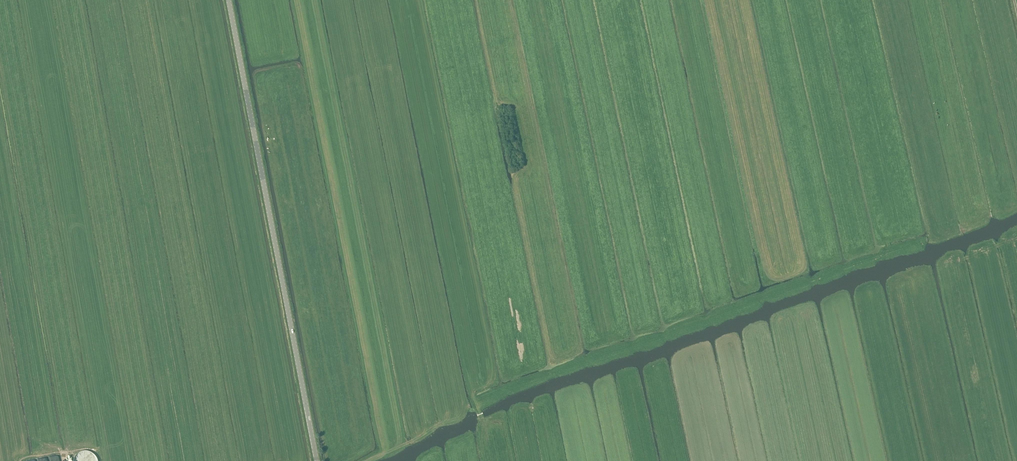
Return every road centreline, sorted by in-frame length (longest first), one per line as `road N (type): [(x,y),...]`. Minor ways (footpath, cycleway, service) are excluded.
road 1 (tertiary): [(316,460),(229,0)]

